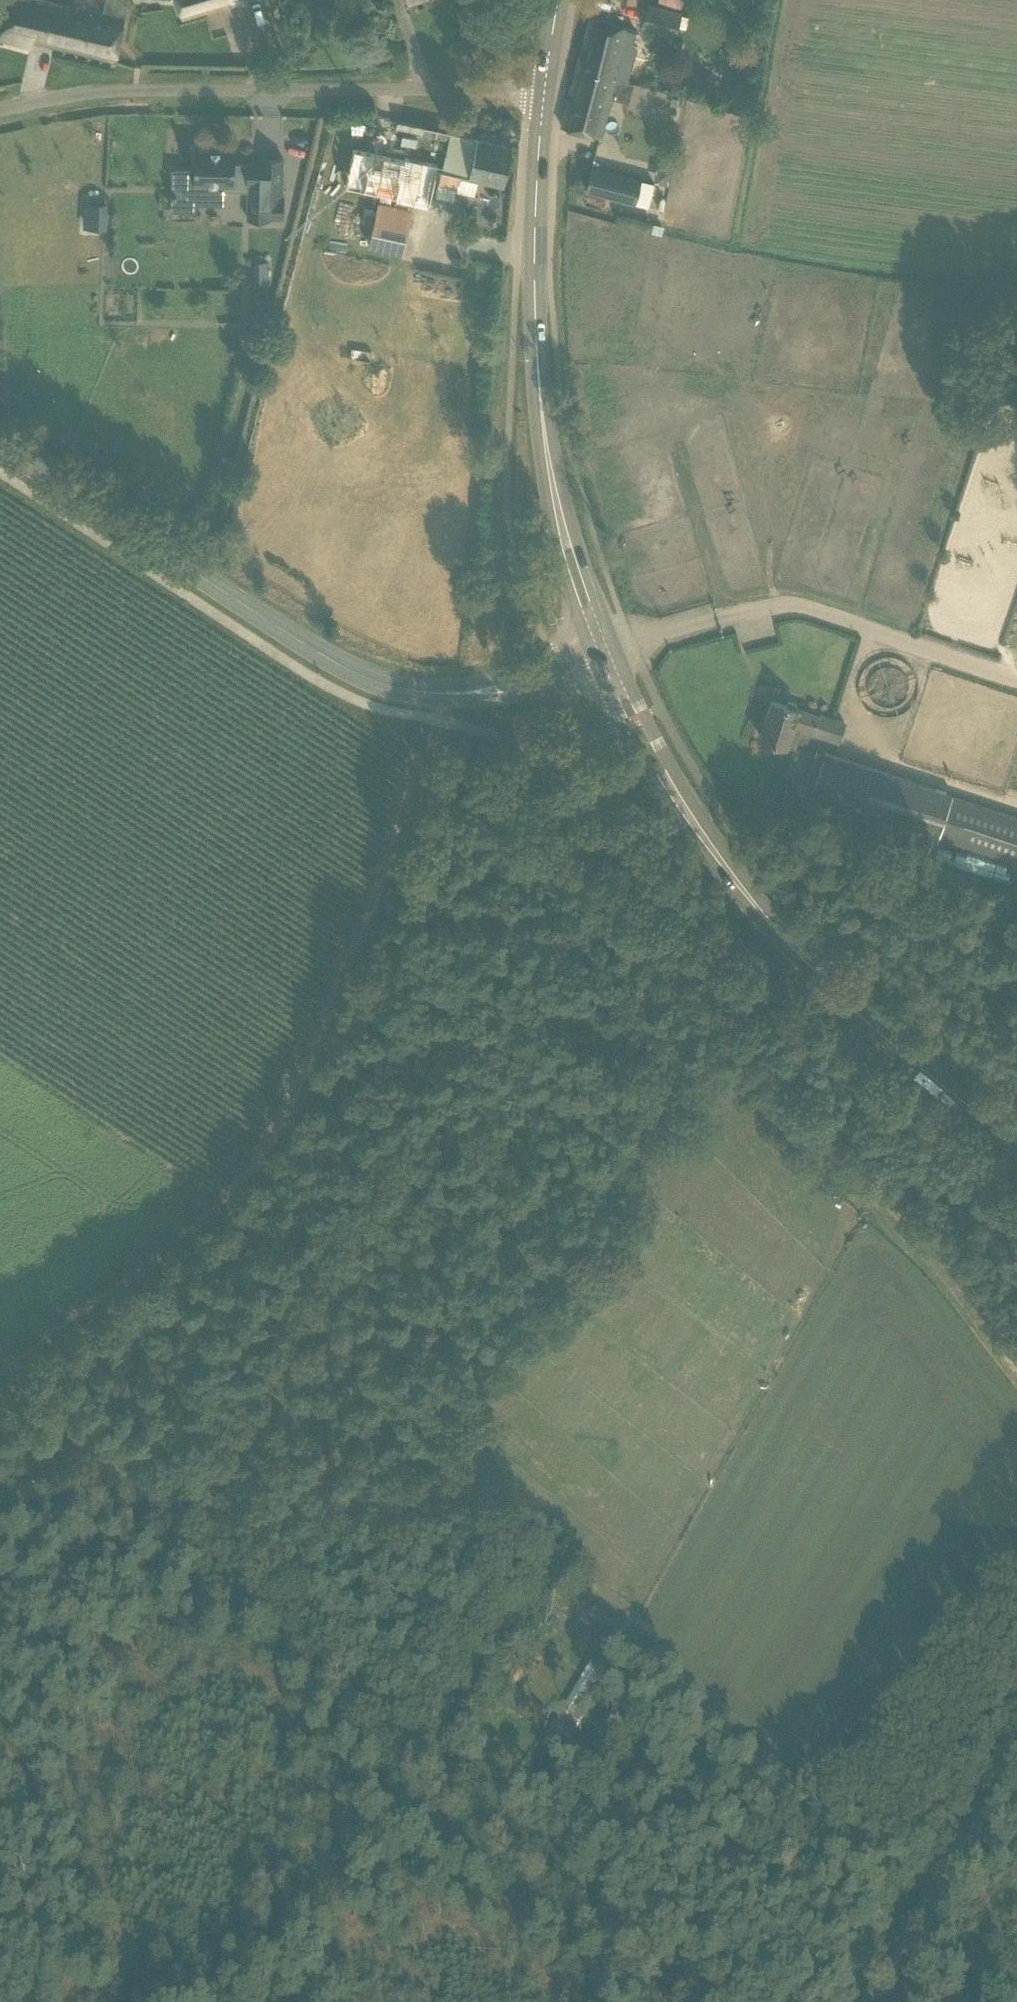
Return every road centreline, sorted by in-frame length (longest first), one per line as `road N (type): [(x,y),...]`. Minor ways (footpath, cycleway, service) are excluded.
road 1 (track): [(440,723),(405,845),(263,1157),(85,1315),(0,1356)]
road 2 (track): [(543,754),(573,844),(604,893),(720,1015),(748,1066),(823,1143),(1016,1380)]
road 3 (tertiary): [(480,692),(390,687),(331,665),(0,448)]
road 4 (unclassified): [(0,112),(65,97),(148,92),(542,96)]
road 5 (tertiary): [(1016,1147),(840,996),(740,893),(682,809)]
road 6 (tertiary): [(554,489),(542,447),(533,284),(542,96)]
road 7 (tertiary): [(682,809),(613,648)]
road 8 (tertiary): [(613,648),(554,489)]
road 9 (tertiary): [(598,670),(650,774),(682,809)]
road 10 (tertiary): [(554,489),(557,556),(587,642)]
road 11 (tertiary): [(480,692),(520,695),(598,670)]

